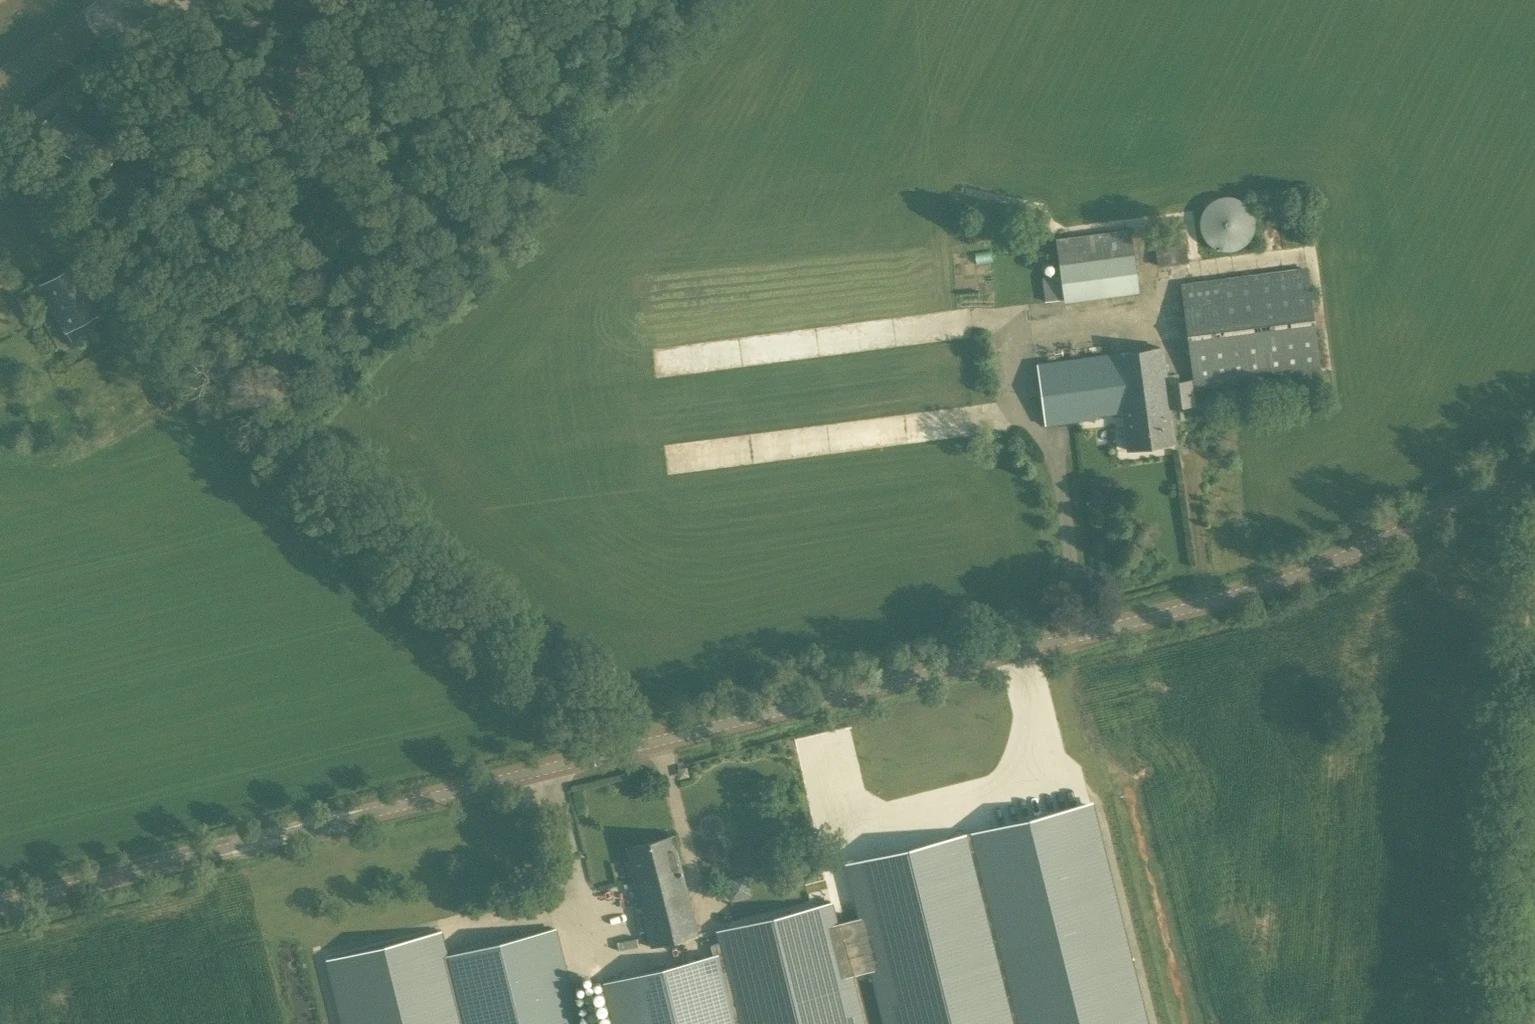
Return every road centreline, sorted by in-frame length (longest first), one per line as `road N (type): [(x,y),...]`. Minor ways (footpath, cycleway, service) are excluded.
road 1 (tertiary): [(1534,466),(1256,590),(0,906)]
road 2 (track): [(189,0),(275,404)]
road 3 (unclassified): [(1505,1023),(1534,617)]

